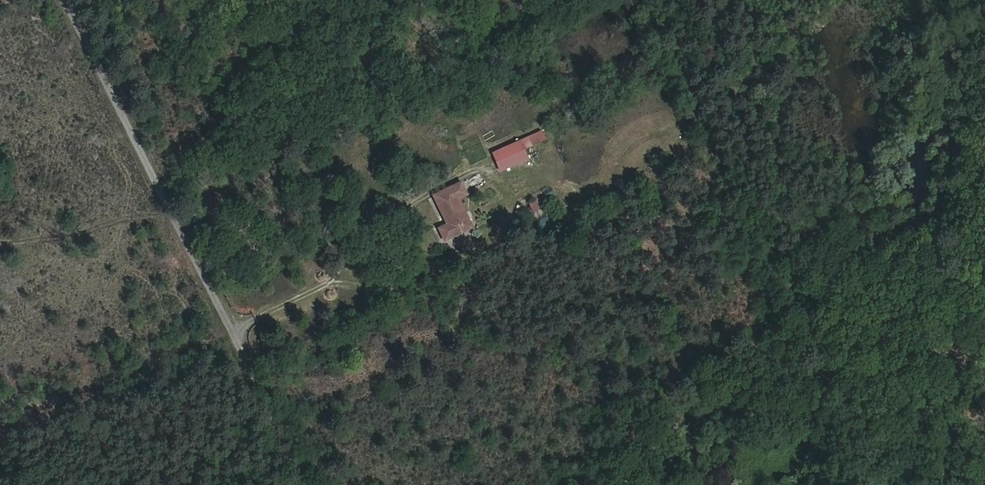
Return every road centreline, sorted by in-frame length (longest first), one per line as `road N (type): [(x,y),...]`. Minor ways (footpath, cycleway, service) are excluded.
road 1 (track): [(309,484),(71,0)]

